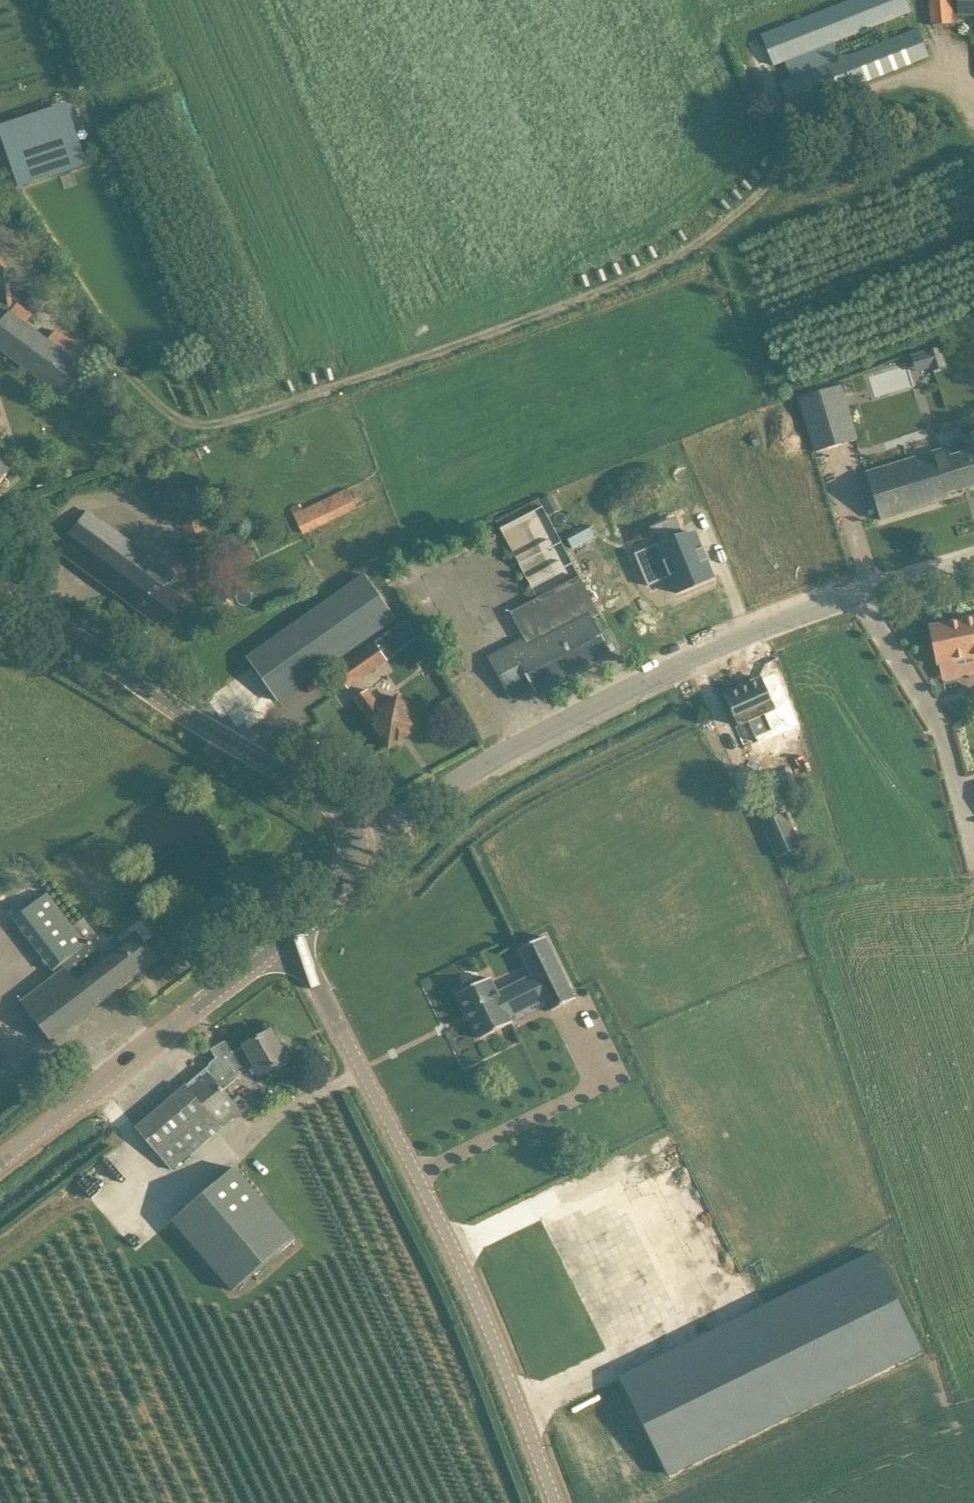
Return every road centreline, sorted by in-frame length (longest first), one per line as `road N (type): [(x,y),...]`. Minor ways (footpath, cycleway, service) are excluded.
road 1 (tertiary): [(359,835),(708,650),(973,559)]
road 2 (unclassified): [(556,1502),(477,1292),(295,937)]
road 3 (unclassified): [(359,835),(339,802),(0,594)]
road 4 (tertiary): [(0,1163),(295,937)]
road 5 (tertiary): [(295,937),(352,879),(359,835)]

